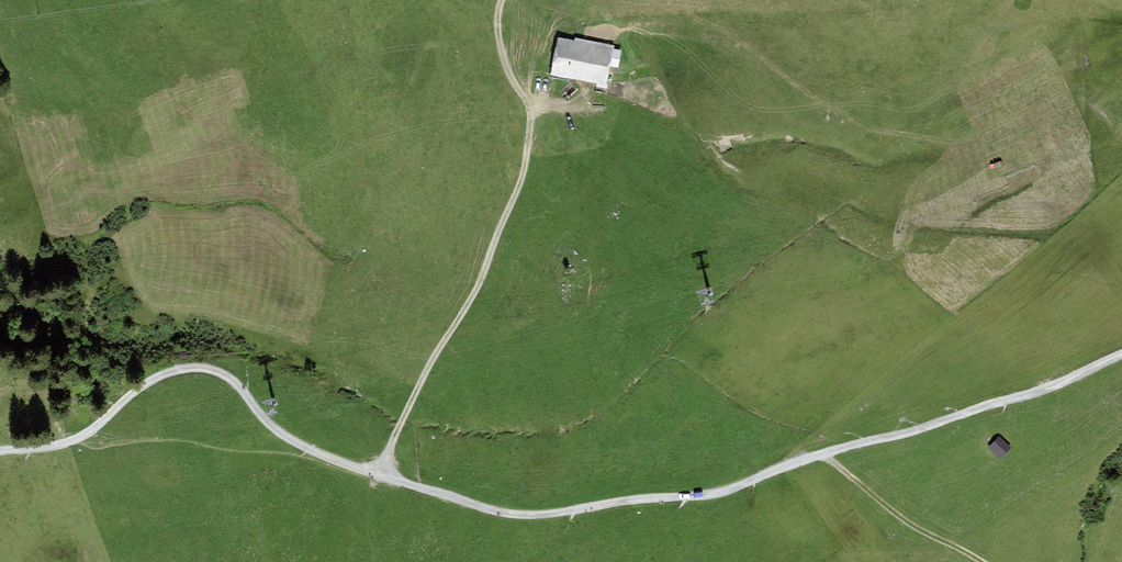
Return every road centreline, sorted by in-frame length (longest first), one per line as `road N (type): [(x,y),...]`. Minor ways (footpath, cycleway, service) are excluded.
road 1 (track): [(1121,358),(1053,389),(710,498),(548,517),(506,515),(378,477)]
road 2 (track): [(503,0),(503,57),(528,105),(526,161),(475,297),(378,477)]
road 3 (track): [(378,477),(297,445),(235,386),(188,371),(143,387),(80,439),(0,454)]
road 4 (track): [(981,561),(904,520),(824,456)]

